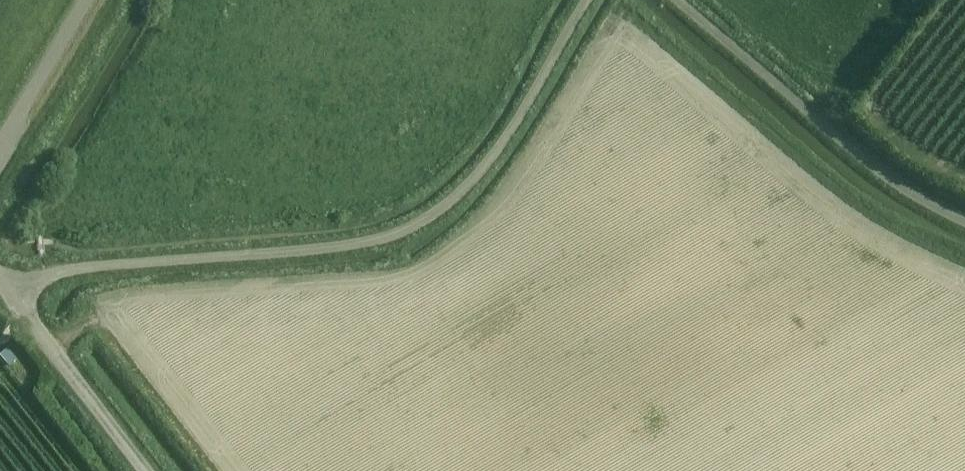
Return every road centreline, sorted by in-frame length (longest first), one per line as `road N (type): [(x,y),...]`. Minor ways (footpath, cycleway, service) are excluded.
road 1 (unclassified): [(9,292),(47,276),(397,241),(475,185),(510,142),(588,0)]
road 2 (unclassified): [(964,223),(894,186),(676,0)]
road 3 (unclassified): [(150,470),(9,292)]
road 4 (unclassified): [(0,150),(88,0)]

